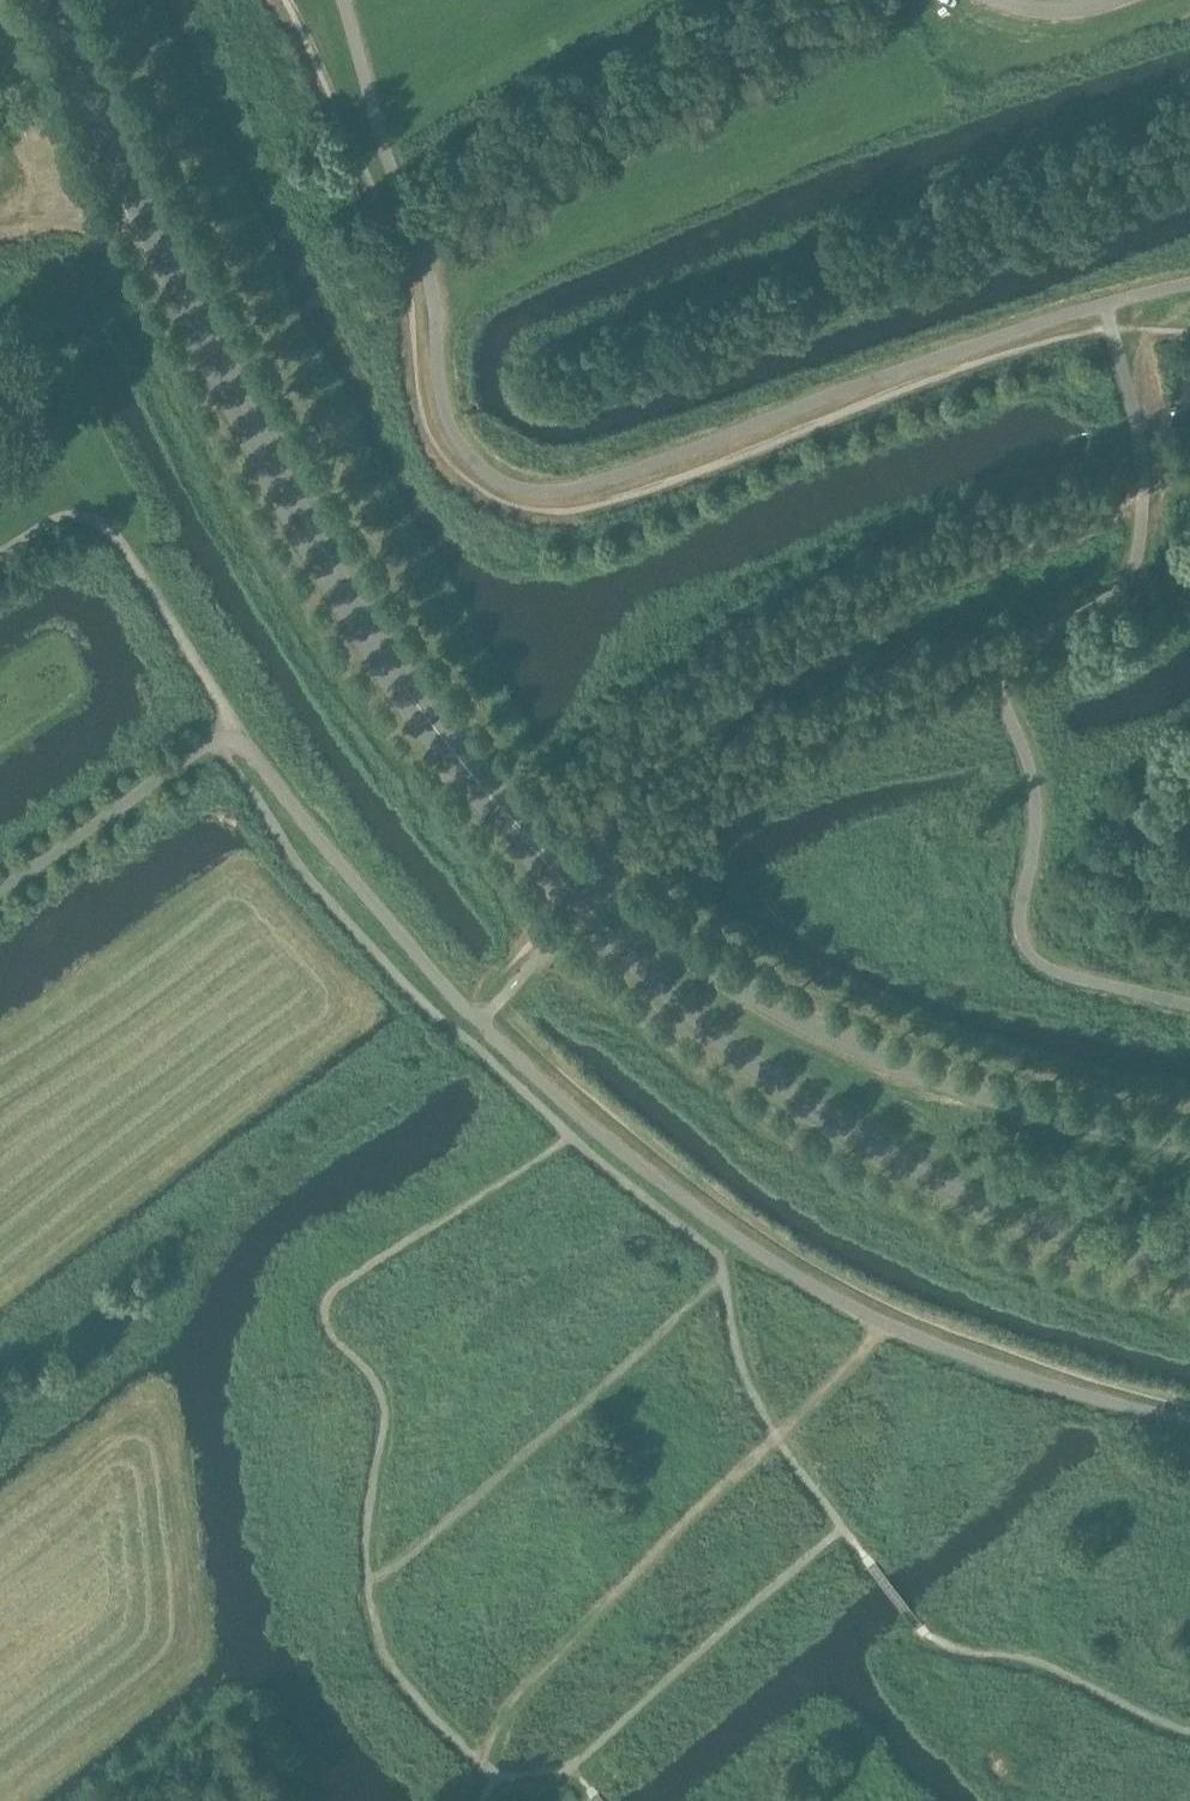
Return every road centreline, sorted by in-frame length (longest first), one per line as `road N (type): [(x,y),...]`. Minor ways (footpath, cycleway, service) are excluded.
road 1 (unclassified): [(481,787),(331,576),(45,0)]
road 2 (unclassified): [(481,787),(574,909),(659,990),(810,1107),(988,1207),(1189,1276)]
road 3 (unclassified): [(1189,1143),(989,1095),(894,1066),(812,1028),(743,992),(594,885),(481,787)]

